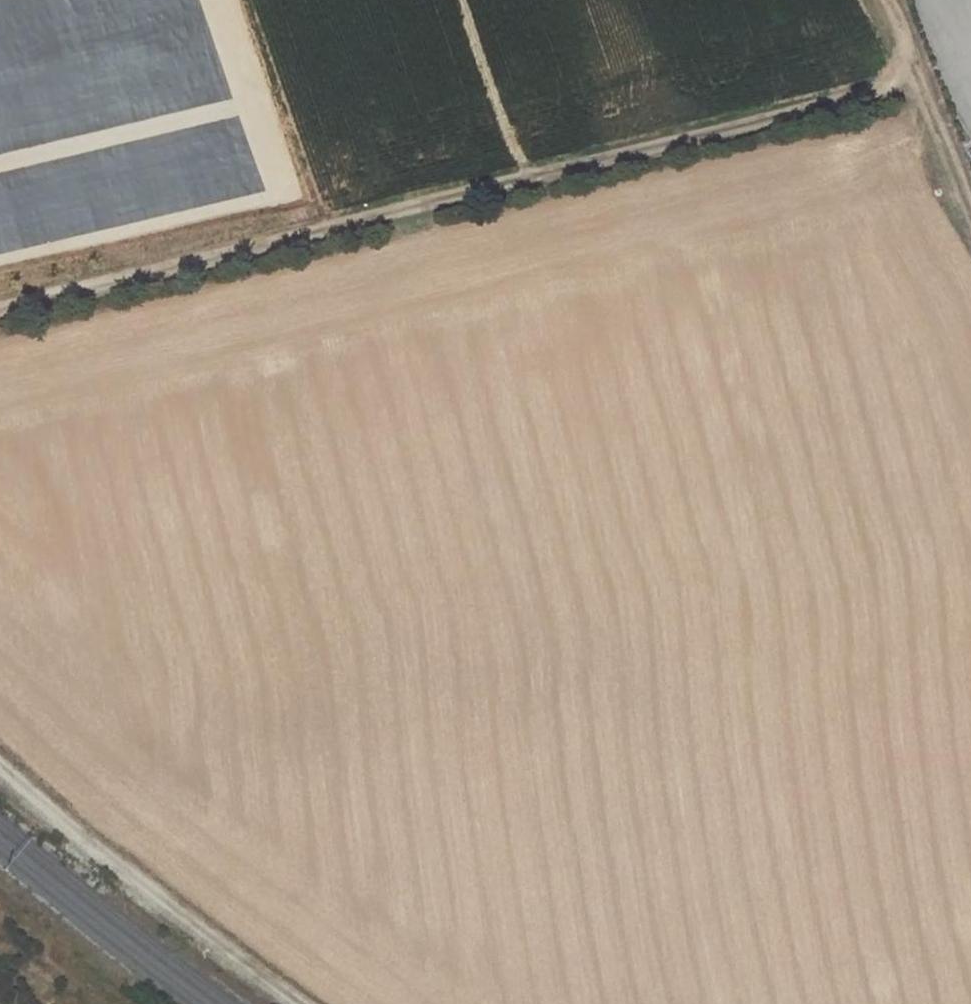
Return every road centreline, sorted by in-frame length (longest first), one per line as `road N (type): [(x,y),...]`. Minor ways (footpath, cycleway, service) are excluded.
road 1 (track): [(0,321),(918,78)]
road 2 (track): [(295,1003),(0,774)]
road 3 (track): [(970,217),(918,78)]

